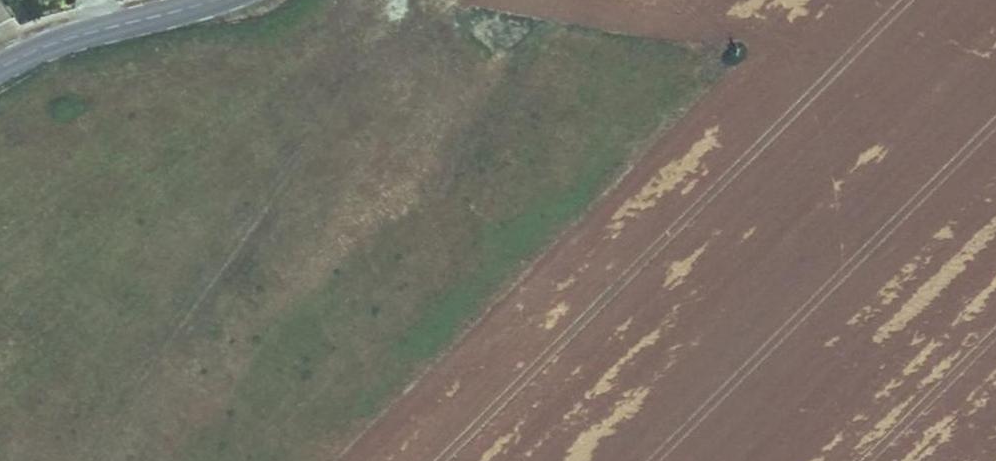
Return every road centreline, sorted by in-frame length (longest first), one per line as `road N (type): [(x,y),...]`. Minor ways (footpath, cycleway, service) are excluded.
road 1 (secondary): [(0,70),(53,44),(215,0)]

